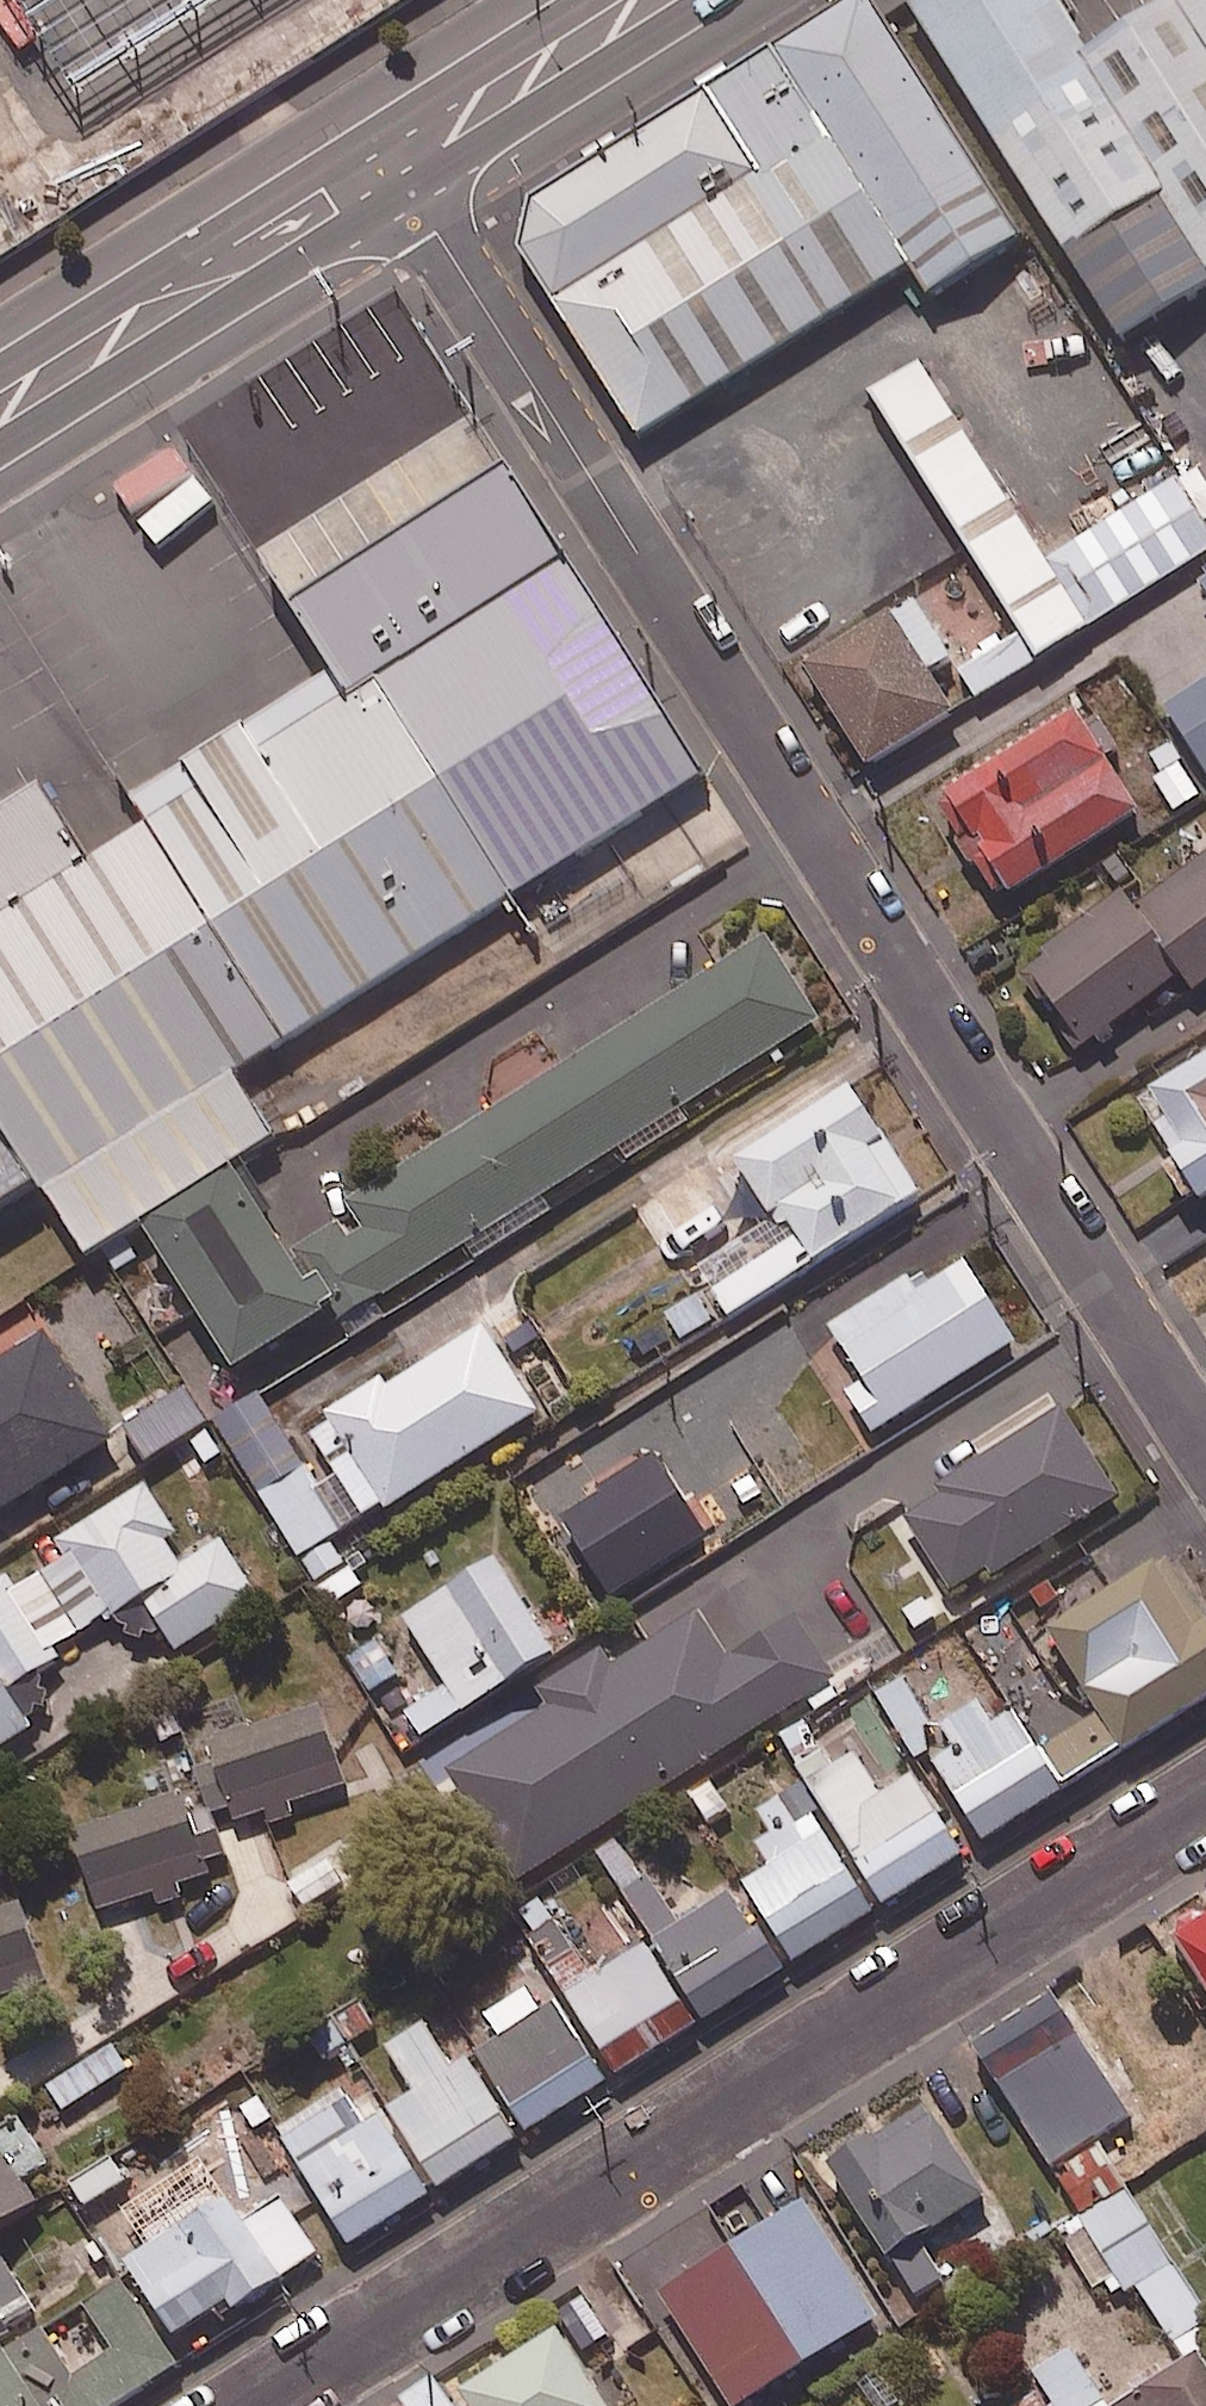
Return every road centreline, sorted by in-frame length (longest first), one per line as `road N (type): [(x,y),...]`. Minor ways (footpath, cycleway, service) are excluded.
road 1 (residential): [(1205,1456),(914,1008),(790,793),(400,174)]
road 2 (residential): [(1205,1805),(266,2405)]
road 3 (tertiary): [(400,174),(0,410)]
road 4 (tertiary): [(648,0),(483,105),(400,174)]

